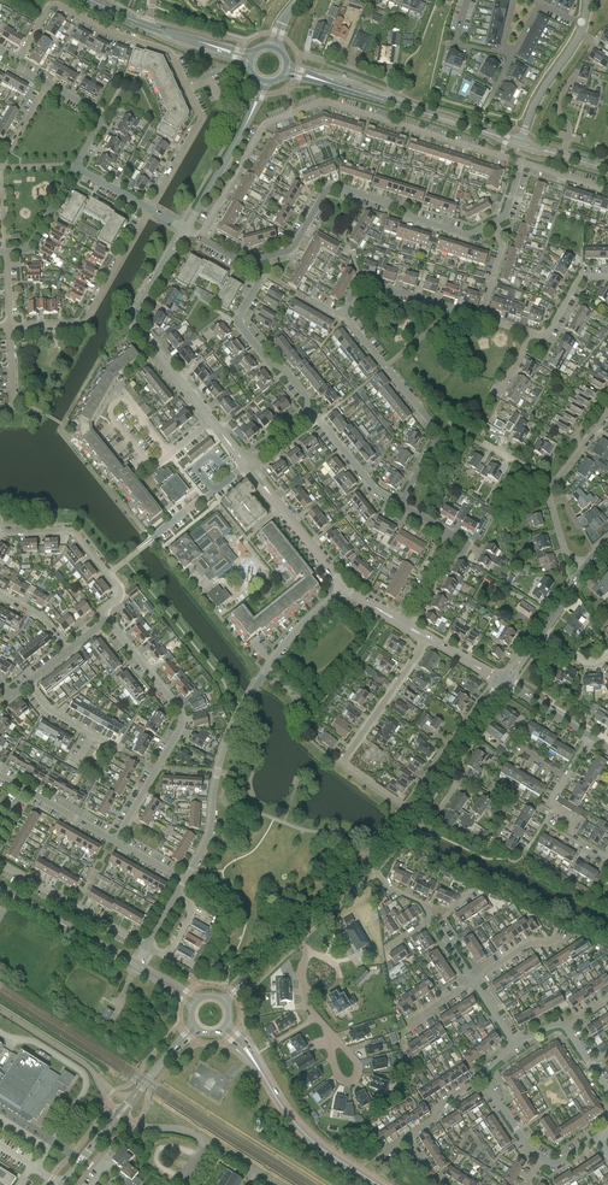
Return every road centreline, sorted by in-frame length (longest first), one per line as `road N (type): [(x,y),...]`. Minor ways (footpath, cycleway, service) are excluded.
road 1 (residential): [(200,238),(263,125),(321,101),(523,162)]
road 2 (residential): [(149,209),(201,114),(172,53),(53,3),(16,62)]
road 3 (residential): [(185,880),(211,826),(225,742),(243,707),(288,639),(344,584)]
road 4 (residential): [(493,225),(472,234),(451,230),(332,186),(292,250),(256,261)]
road 5 (residential): [(116,841),(182,728),(179,708),(109,620)]
road 6 (residential): [(415,815),(346,757),(430,638)]
road 7 (residential): [(341,315),(437,432),(400,504)]
road 8 (tertiary): [(212,422),(137,319),(186,229)]
road 9 (tertiary): [(379,1184),(305,1134),(224,1029)]
road 10 (residential): [(11,326),(83,322),(149,209)]
road 11 (residential): [(308,413),(303,393),(238,323),(261,279),(256,261)]
road 12 (residential): [(0,532),(74,532),(119,588),(109,620)]
road 13 (unclassified): [(276,1184),(190,1131),(138,1124),(122,1112)]
road 14 (tertiary): [(293,937),(415,815)]
road 15 (residential): [(146,947),(0,862)]
road 16 (tertiary): [(186,229),(263,82)]
road 17 (residential): [(481,318),(366,282),(341,315)]
road 18 (unclassified): [(122,1112),(83,1062),(0,1009)]
road 19 (tertiary): [(415,815),(505,682)]
road 20 (tertiary): [(344,584),(244,461)]
road 21 (tertiary): [(137,966),(0,888)]
road 22 (tertiary): [(521,143),(385,101)]
road 23 (residential): [(583,24),(521,143)]
road 24 (residential): [(400,504),(376,491),(308,413)]
road 25 (residential): [(48,83),(104,116),(75,166)]

